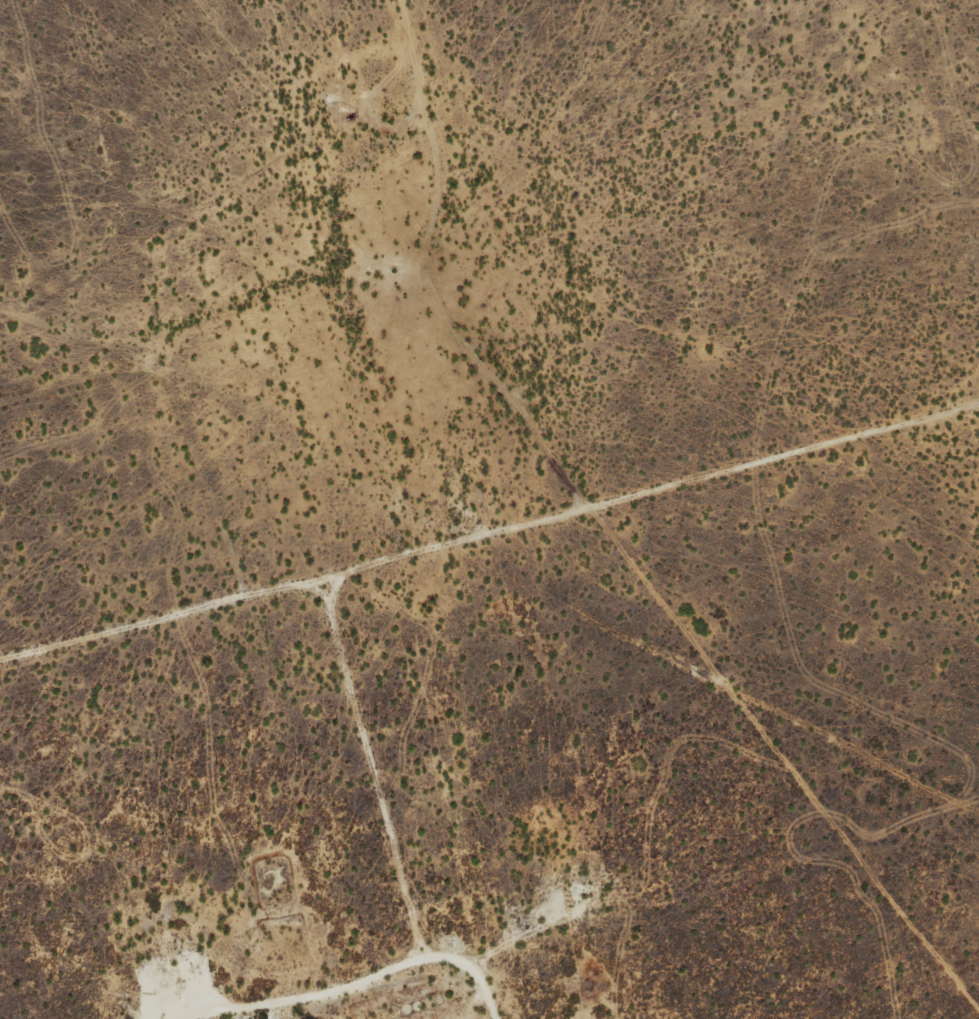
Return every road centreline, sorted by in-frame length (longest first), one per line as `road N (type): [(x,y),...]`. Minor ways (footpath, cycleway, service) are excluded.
road 1 (track): [(978,433),(390,599),(503,1018)]
road 2 (track): [(460,862),(0,986)]

